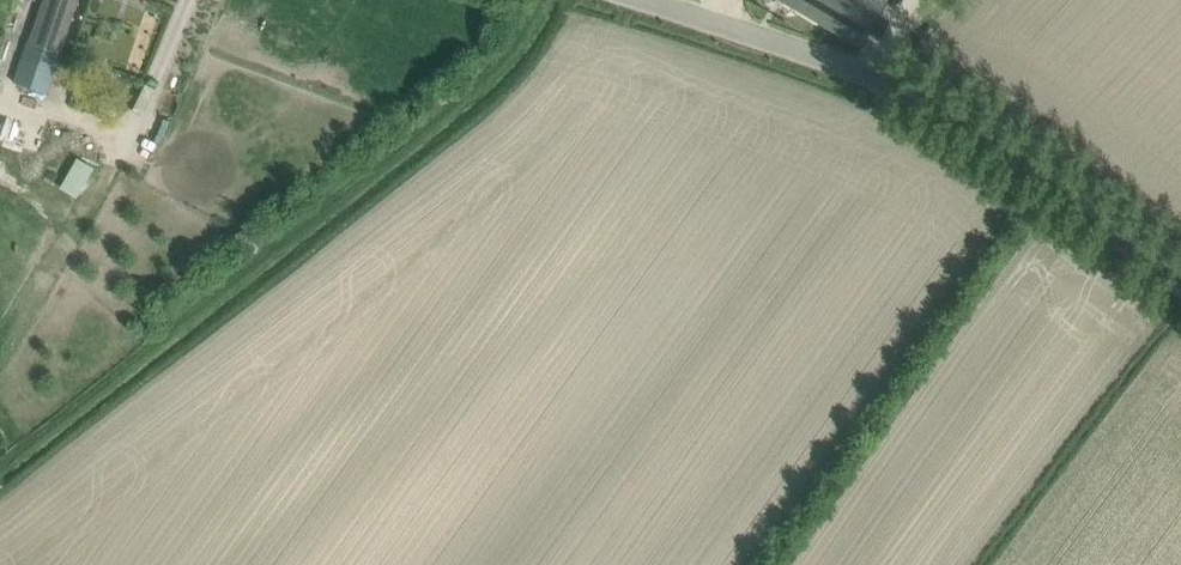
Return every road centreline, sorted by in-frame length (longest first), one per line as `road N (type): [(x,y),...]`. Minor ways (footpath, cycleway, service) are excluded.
road 1 (unclassified): [(1180,282),(1007,150),(878,73),(647,0)]

